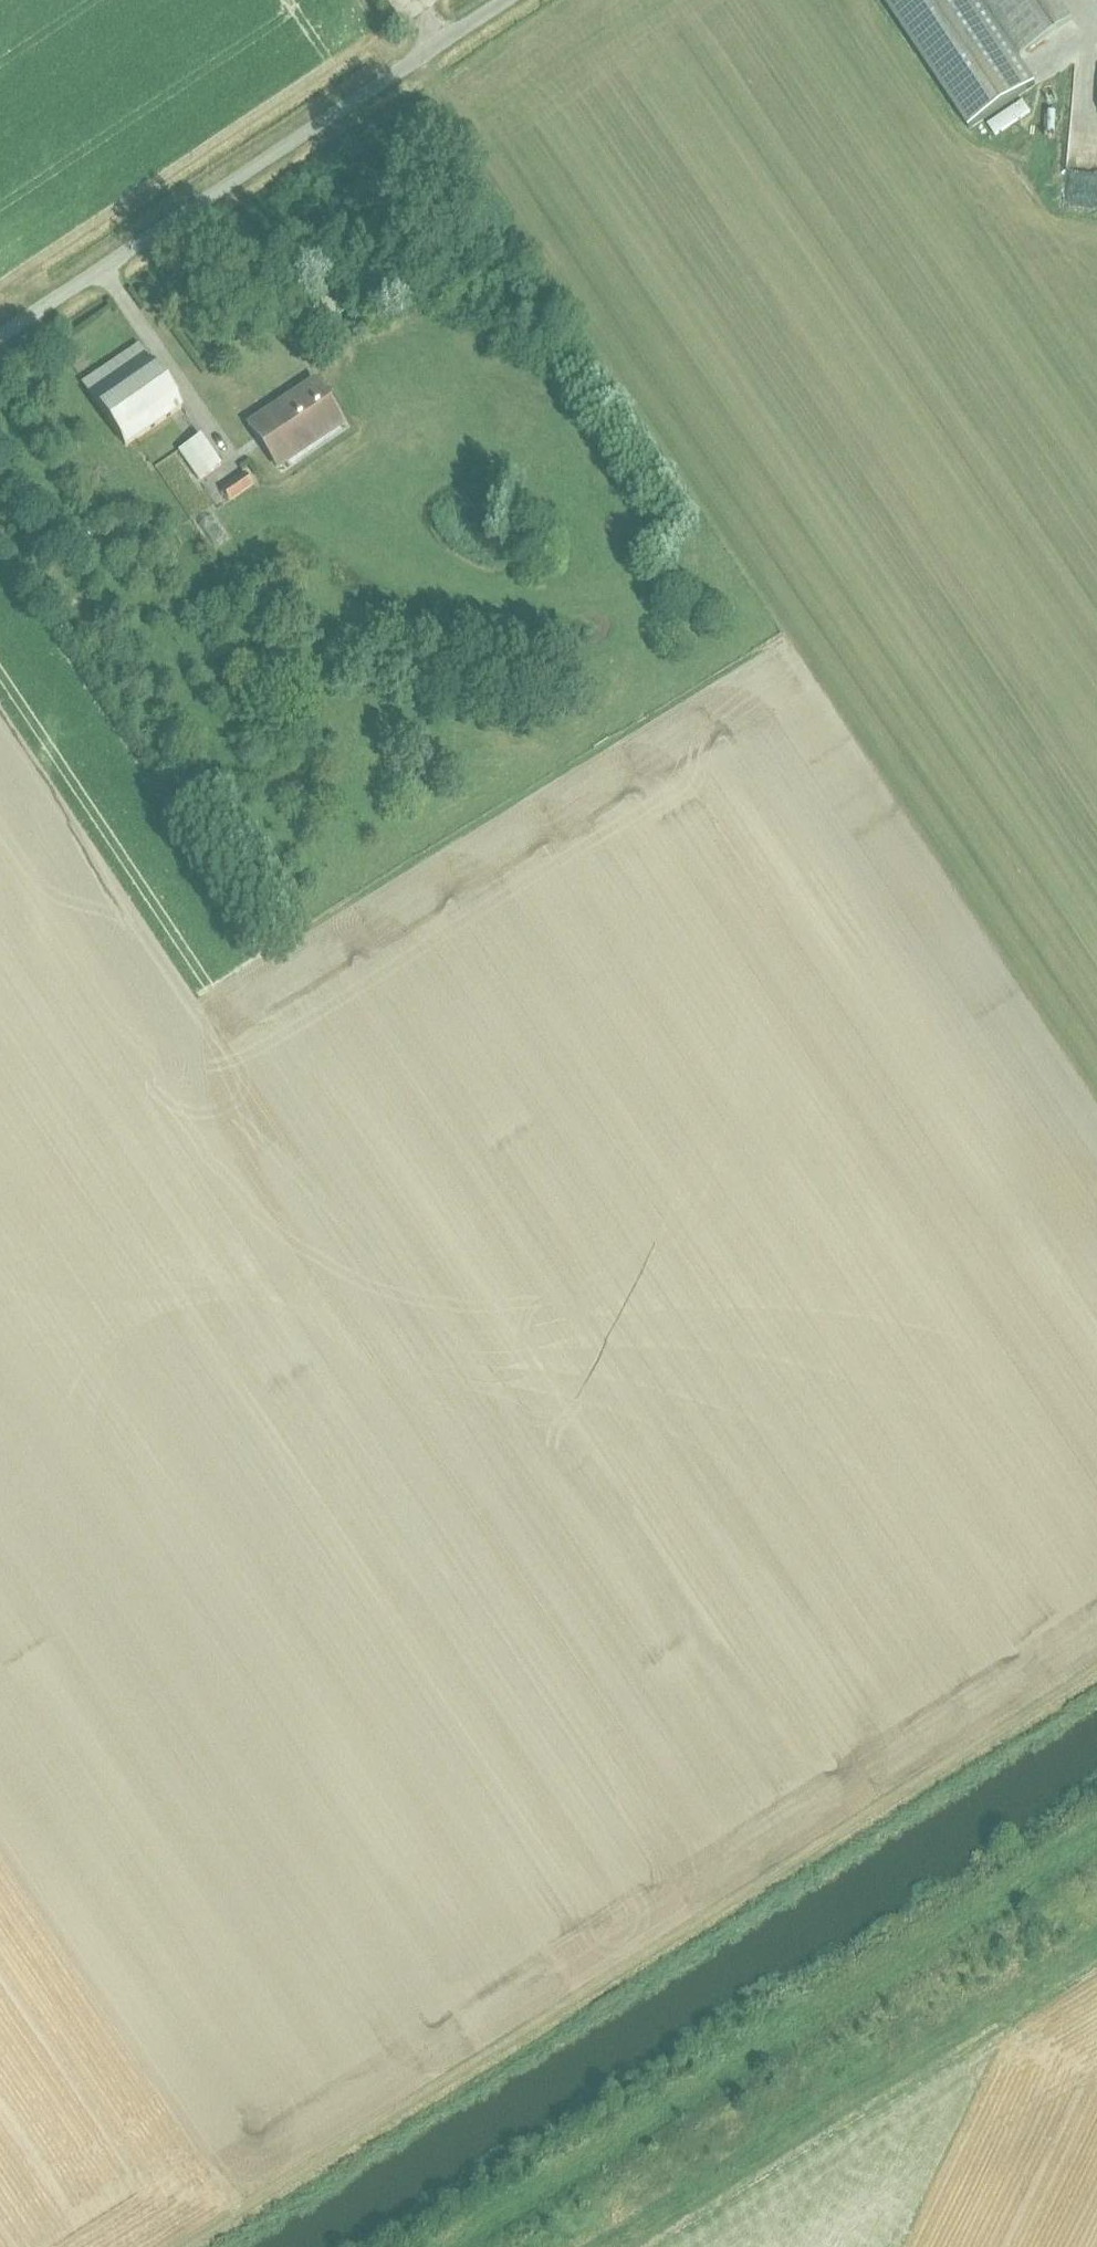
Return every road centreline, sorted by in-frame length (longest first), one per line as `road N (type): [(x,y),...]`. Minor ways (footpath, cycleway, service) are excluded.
road 1 (unclassified): [(0,316),(469,0)]

